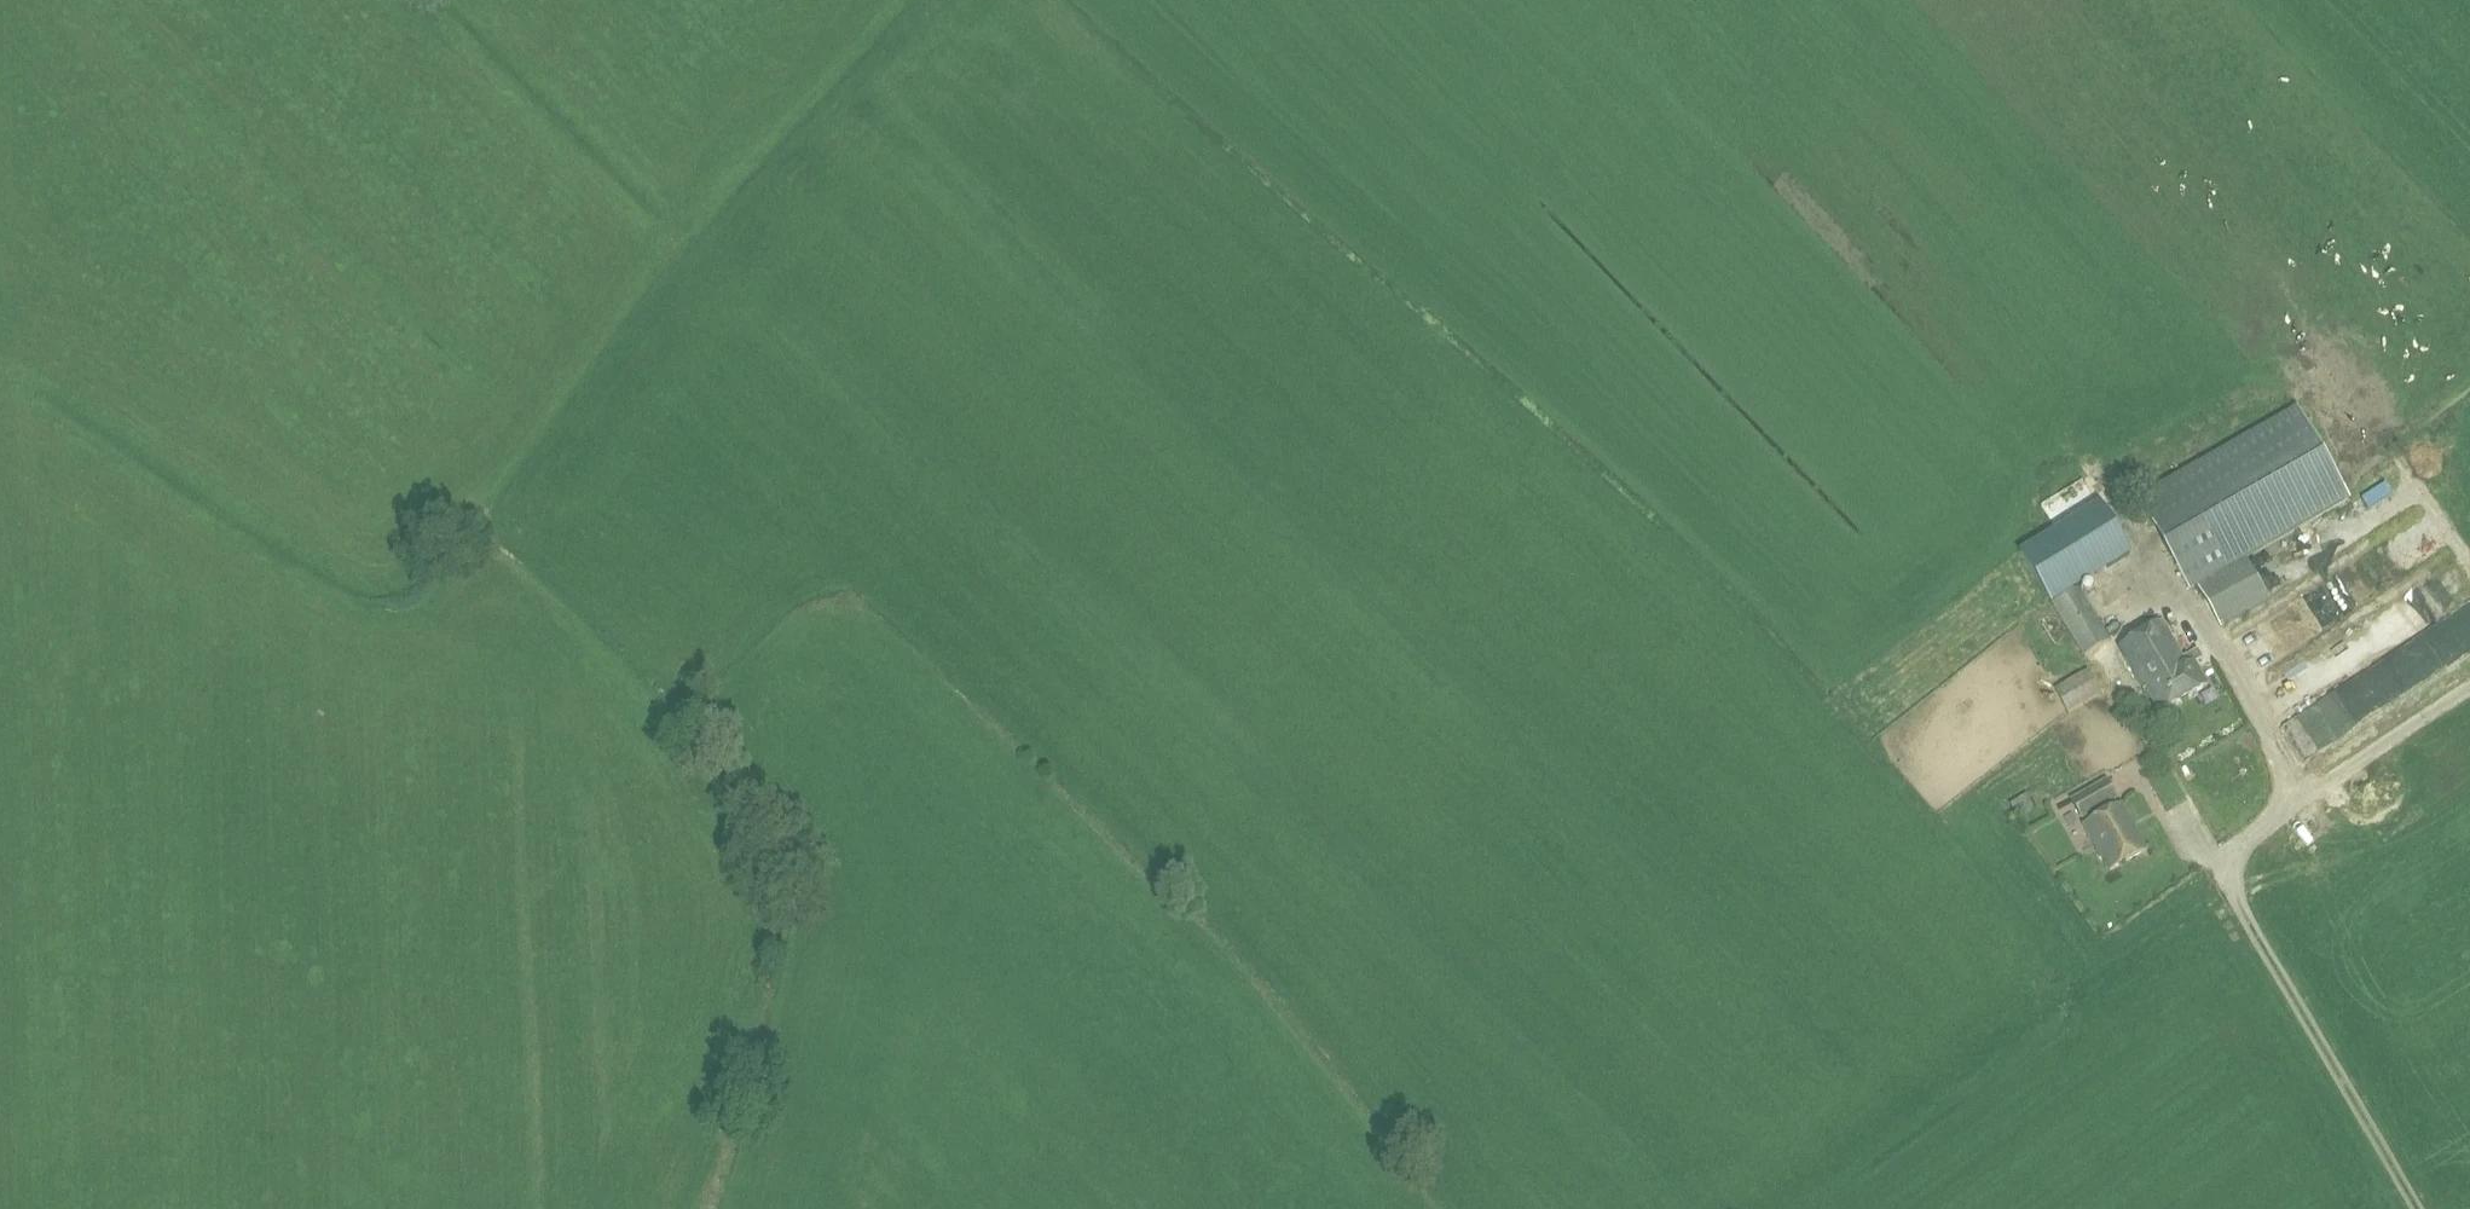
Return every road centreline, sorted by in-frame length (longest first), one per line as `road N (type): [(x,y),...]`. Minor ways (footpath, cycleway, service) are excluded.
road 1 (unclassified): [(2416,1208),(2244,906),(2233,865),(2238,849),(2284,807),(2287,767),(2218,640)]

